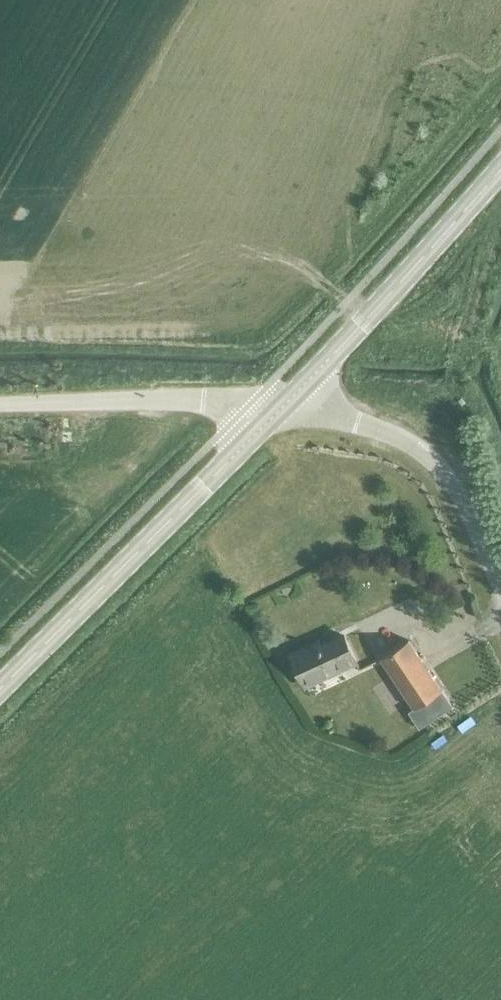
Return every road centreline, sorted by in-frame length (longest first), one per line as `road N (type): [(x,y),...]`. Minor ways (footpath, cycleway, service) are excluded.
road 1 (secondary): [(0,688),(285,405)]
road 2 (secondary): [(285,405),(500,169)]
road 3 (unclassified): [(500,591),(459,495),(437,467),(408,442),(360,424)]
road 4 (unclassified): [(201,401),(0,405)]

